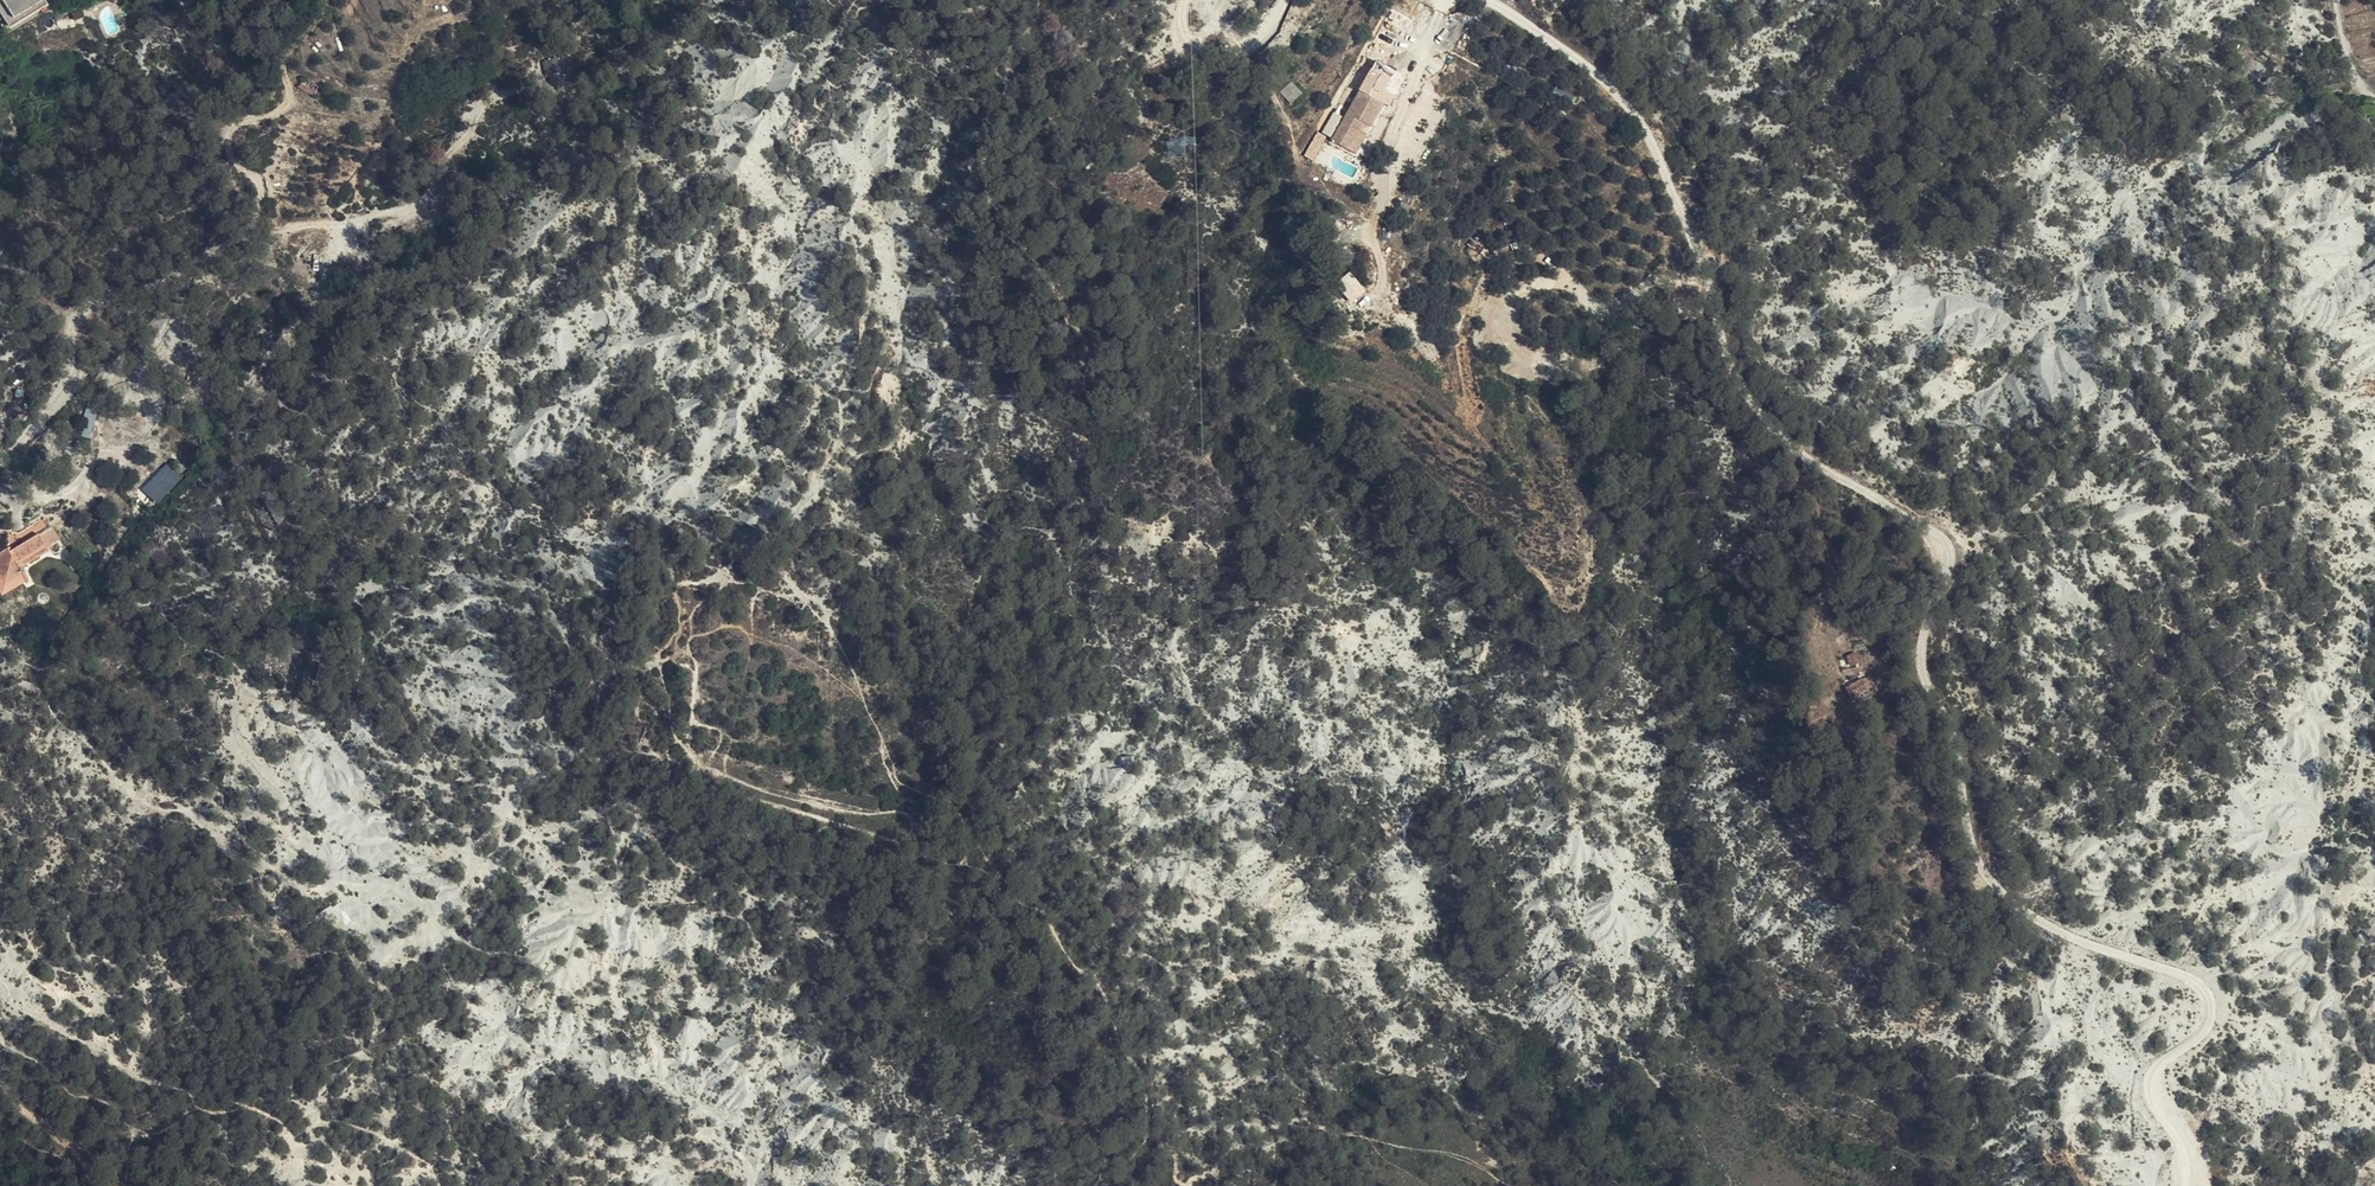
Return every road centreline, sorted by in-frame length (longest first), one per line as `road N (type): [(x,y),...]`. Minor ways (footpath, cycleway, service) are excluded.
road 1 (unclassified): [(2186,1185),(2185,1157),(2146,1098),(2146,1081),(2208,1028),(2208,993),(2042,926),(1998,894),(1978,867),(1921,666),(1926,616),(1950,554),(1937,537),(1828,474),(1748,399),(1635,114),(1569,54),(1484,0)]
road 2 (unclassified): [(1284,0),(1261,44),(1209,53),(1189,44),(1186,0)]

